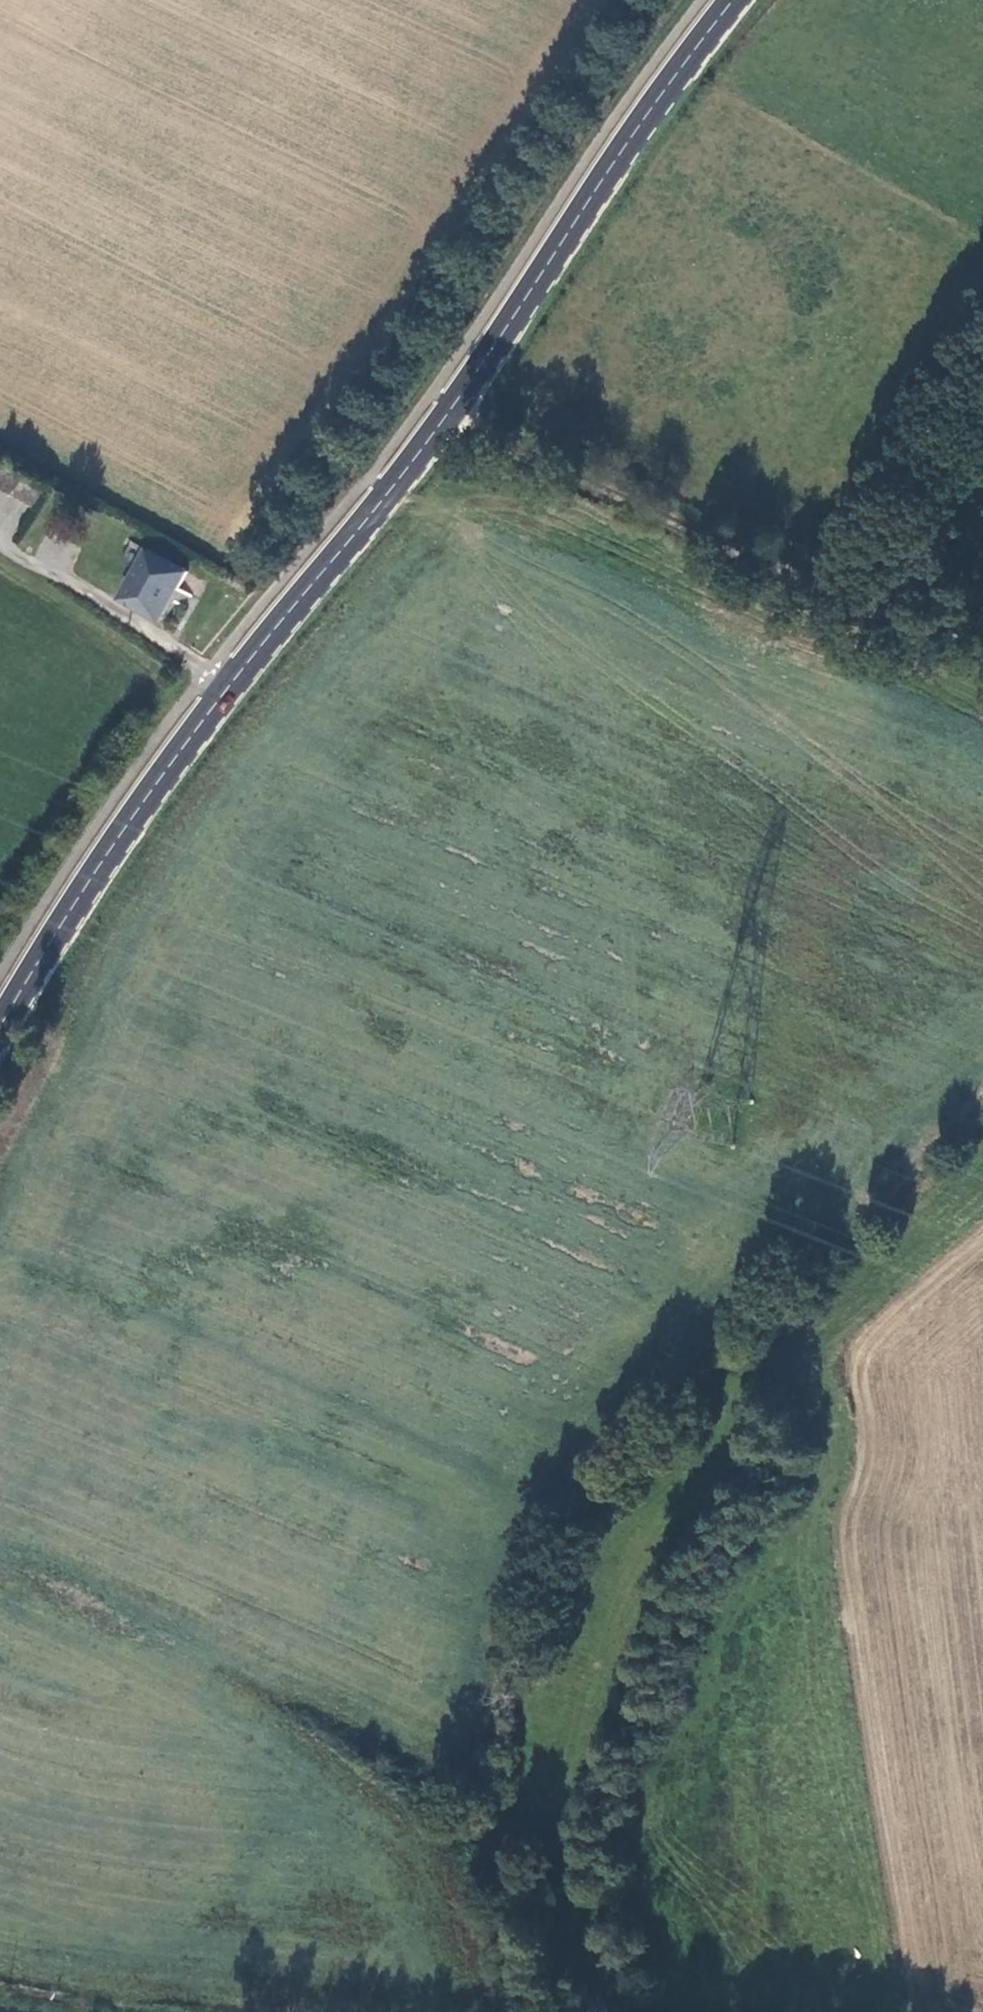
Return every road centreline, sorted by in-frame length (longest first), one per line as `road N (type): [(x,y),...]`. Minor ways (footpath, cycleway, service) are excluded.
road 1 (secondary): [(0,1028),(121,832),(451,409),(653,106),(733,0)]
road 2 (track): [(982,637),(736,541),(451,409)]

